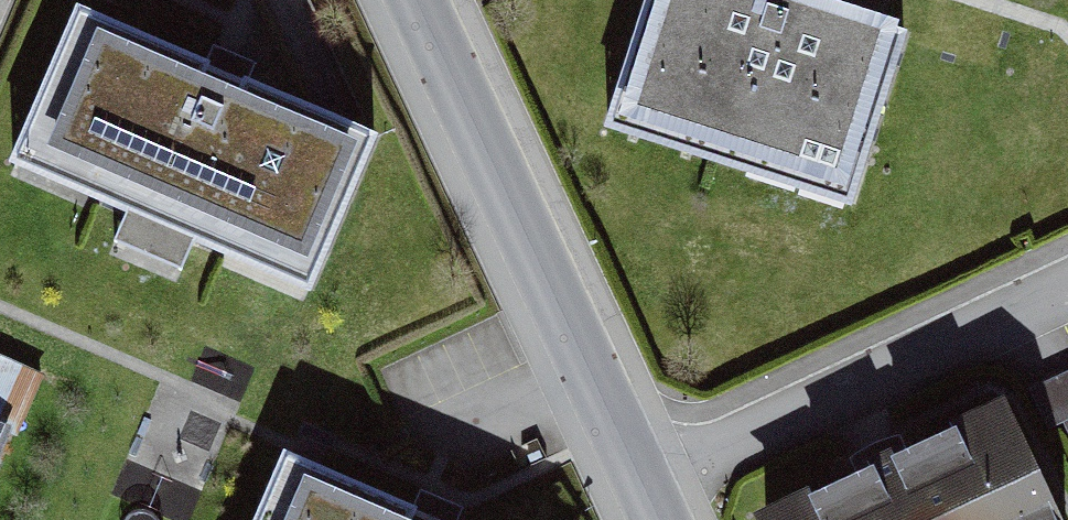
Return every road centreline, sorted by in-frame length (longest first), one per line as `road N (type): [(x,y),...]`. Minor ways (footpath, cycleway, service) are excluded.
road 1 (residential): [(418,0),(648,488)]
road 2 (residential): [(648,488),(1067,295)]

